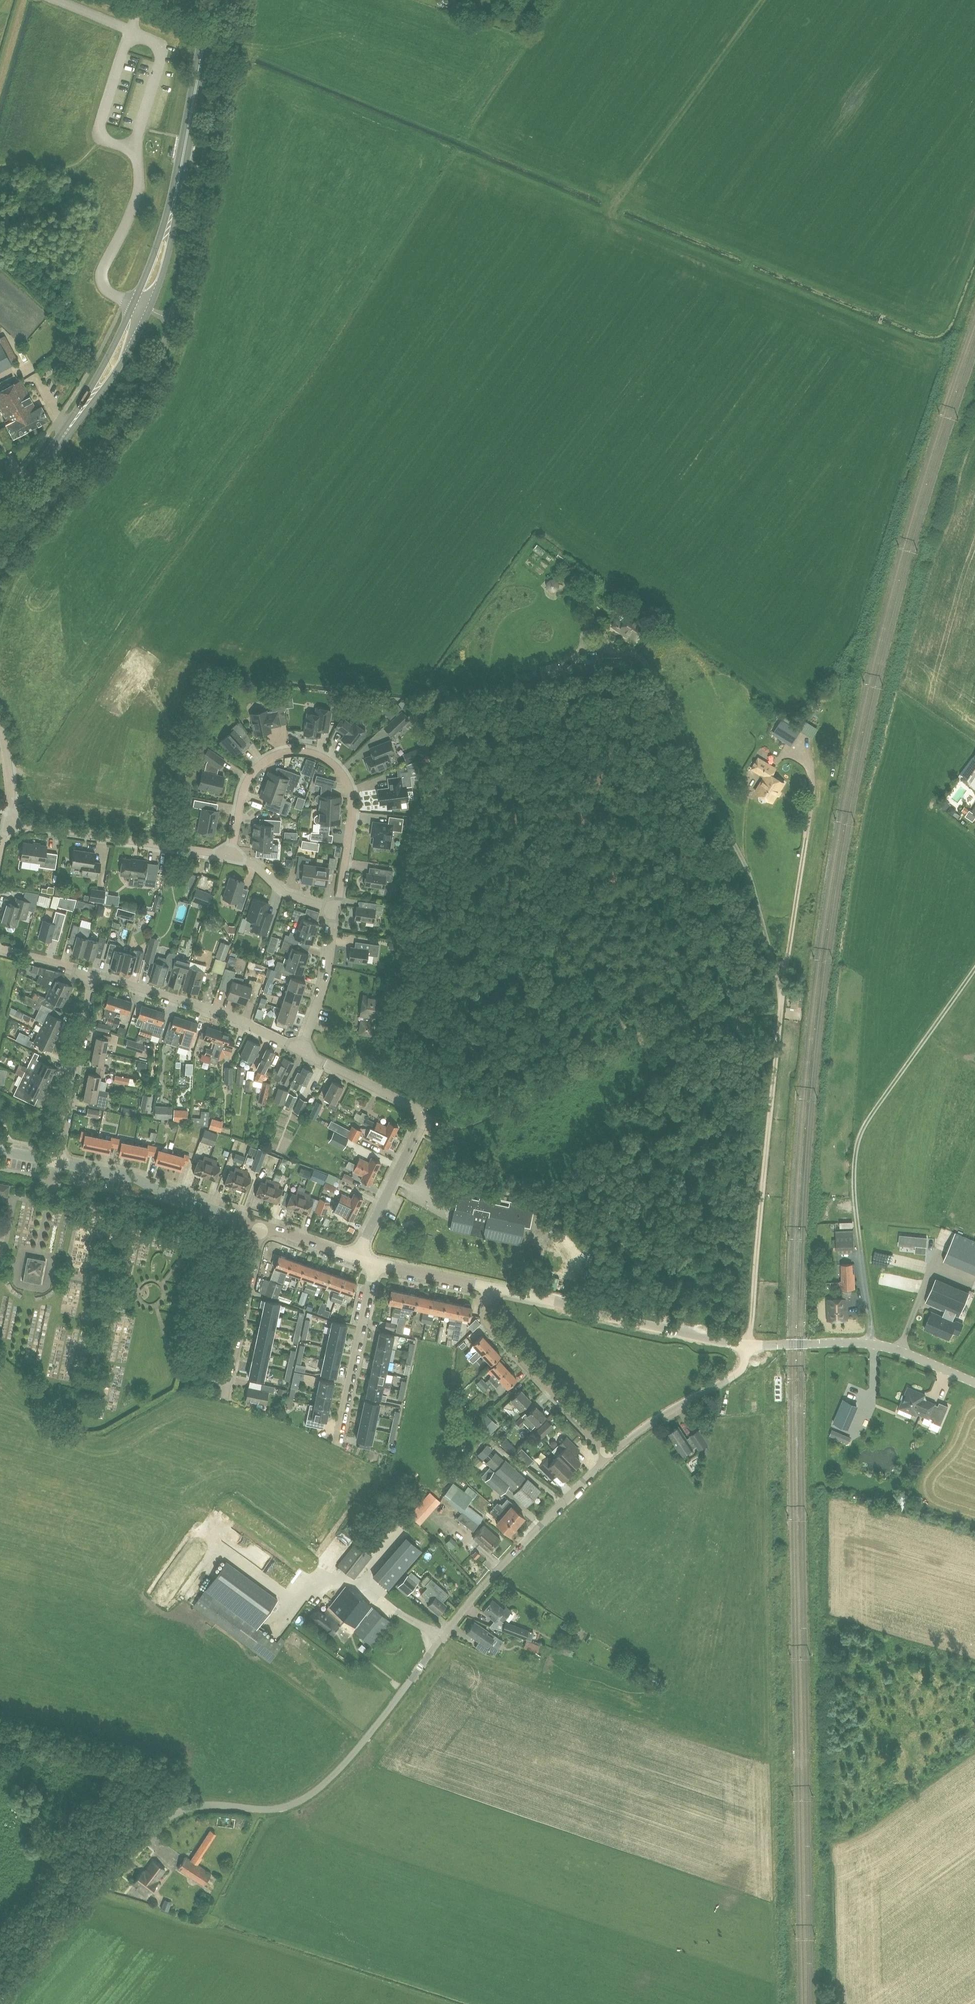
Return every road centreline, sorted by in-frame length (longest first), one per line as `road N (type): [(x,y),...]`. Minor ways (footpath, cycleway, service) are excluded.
road 1 (unclassified): [(1,2003),(101,1883),(165,1821),(197,1807),(285,1807),(333,1775),(457,1619),(611,1455)]
road 2 (track): [(749,1346),(786,956),(809,814)]
road 3 (track): [(873,1344),(856,1149),(867,1120),(974,966)]
road 4 (track): [(606,650),(635,654),(655,677),(747,867),(784,977)]
road 5 (residential): [(336,906),(353,802),(341,772),(317,751),(281,749),(252,768),(229,853)]
road 6 (unclassified): [(174,320),(237,0)]
road 7 (unclassified): [(0,566),(131,409),(174,320)]
road 8 (residential): [(354,1258),(420,1115),(300,1048)]
road 9 (primary): [(181,170),(122,330),(65,433)]
road 10 (tertiary): [(486,1287),(749,1346)]
road 11 (tertiary): [(749,1346),(873,1344),(974,1381)]
road 12 (residential): [(229,853),(6,821)]
road 13 (residential): [(300,1048),(94,973)]
road 14 (residential): [(611,1455),(494,1334),(484,1318),(486,1287)]
road 15 (tertiary): [(259,1230),(131,1178),(56,1162)]
road 16 (residential): [(56,1162),(94,973)]
road 17 (residential): [(337,1444),(375,1264)]
road 18 (unclassified): [(611,1455),(742,1368),(749,1346)]
road 19 (residential): [(224,1400),(259,1230)]
road 20 (primary): [(181,170),(214,0)]
road 21 (primary): [(65,433),(118,369),(150,310)]
road 22 (residential): [(300,1048),(336,906)]
road 23 (primary): [(150,310),(181,170)]
road 24 (residential): [(336,906),(278,886),(229,853)]

